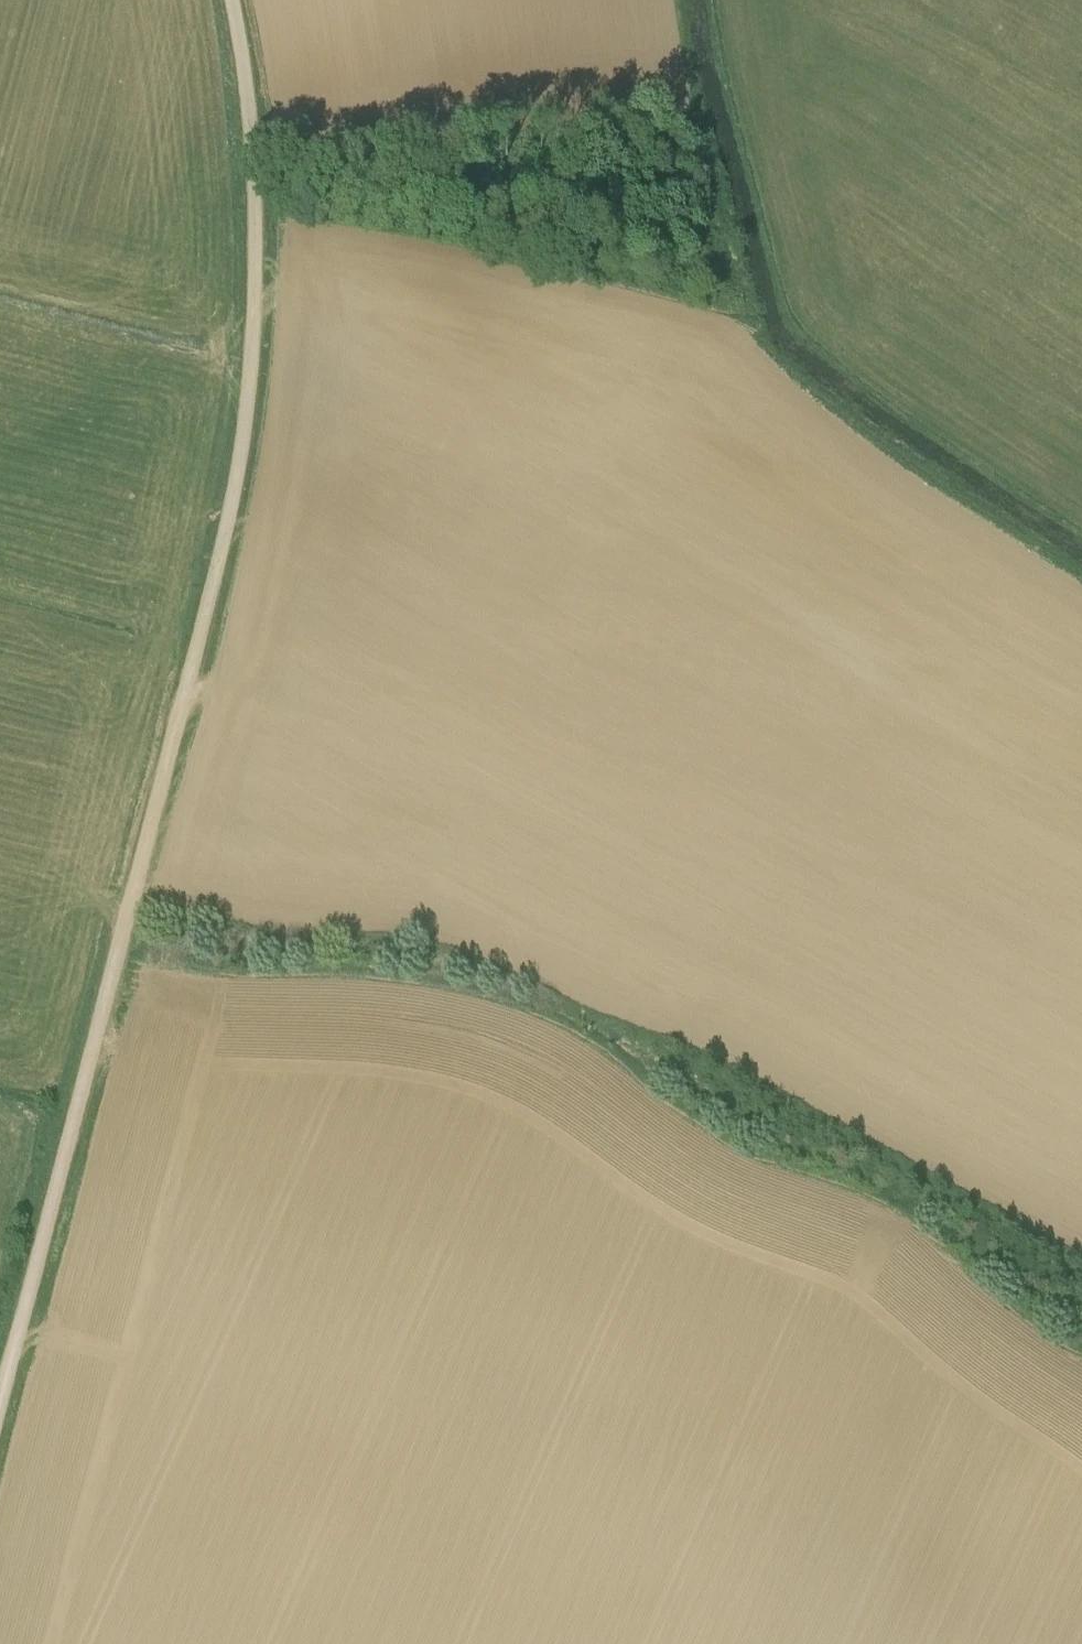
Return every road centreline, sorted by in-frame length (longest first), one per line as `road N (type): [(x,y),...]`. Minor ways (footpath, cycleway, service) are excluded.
road 1 (unclassified): [(0,1410),(246,430),(260,268),(250,82),(233,0)]

